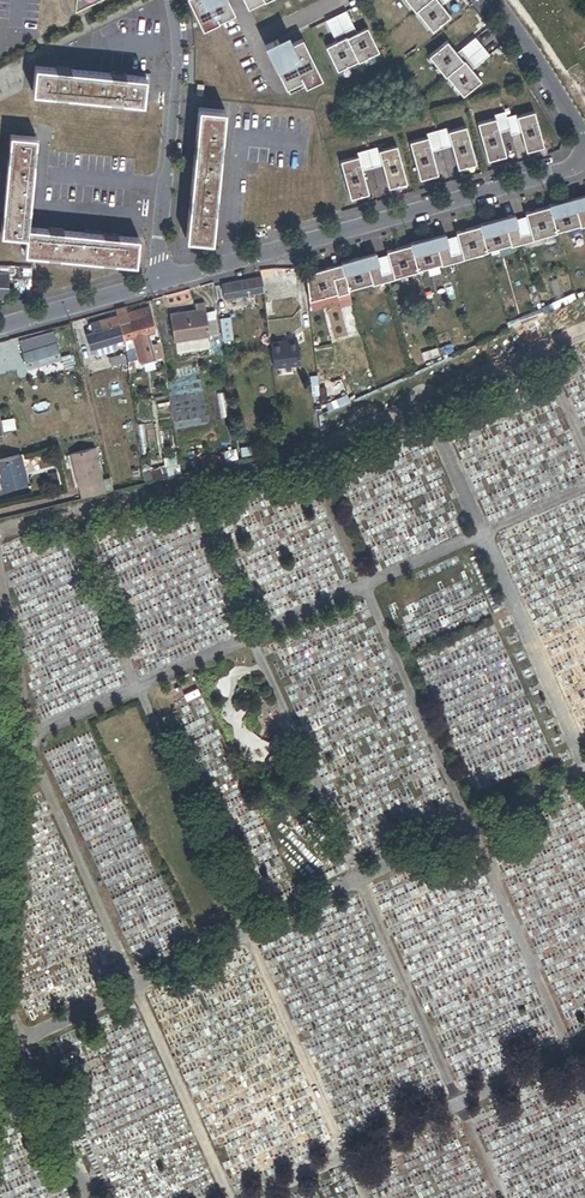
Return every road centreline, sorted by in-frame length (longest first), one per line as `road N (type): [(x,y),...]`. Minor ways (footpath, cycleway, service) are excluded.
road 1 (residential): [(491,0),(567,109),(579,133),(579,159),(566,170),(323,238)]
road 2 (residential): [(170,0),(177,94),(161,283)]
road 3 (residential): [(161,283),(323,238)]
road 4 (residential): [(0,327),(161,283)]

